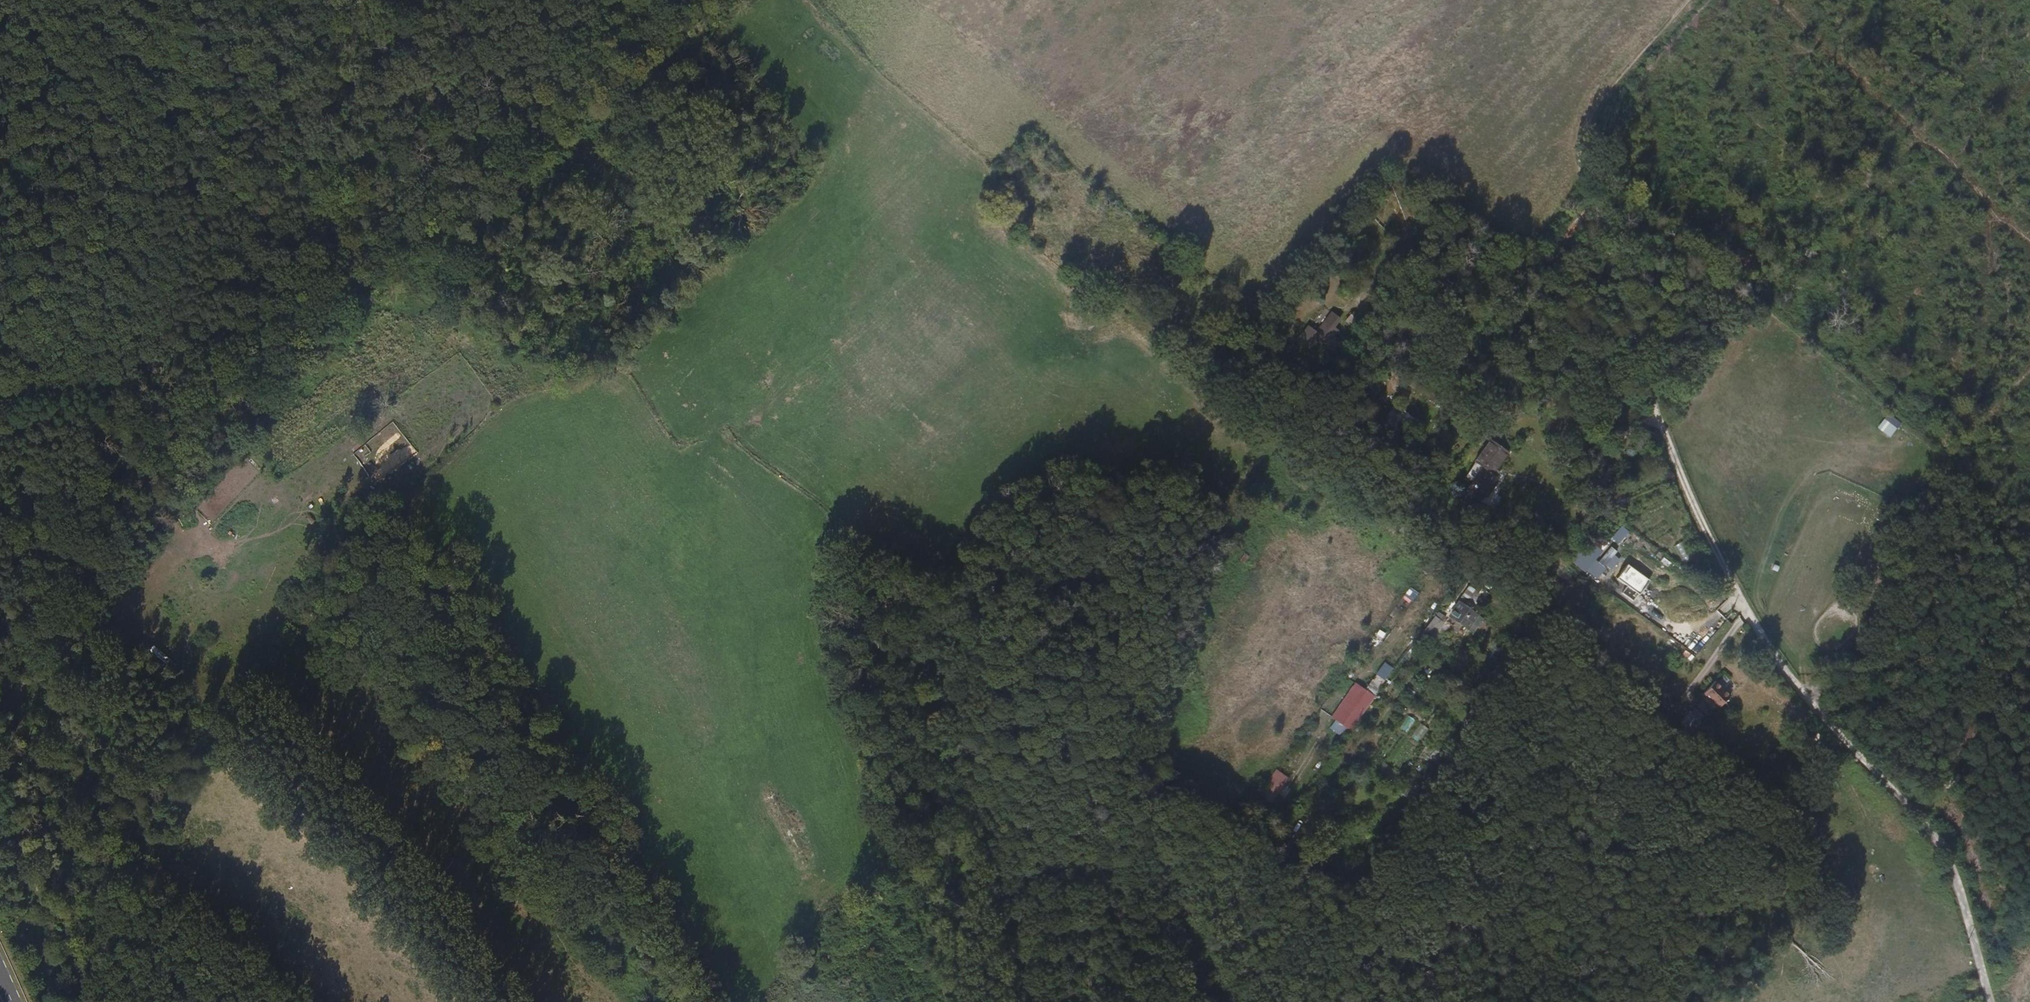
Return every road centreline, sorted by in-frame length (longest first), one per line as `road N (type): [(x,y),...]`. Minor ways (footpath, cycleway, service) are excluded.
road 1 (track): [(1991,1001),(1947,857),(1742,611),(1666,438)]
road 2 (track): [(1687,0),(1594,109),(1585,157),(1588,194),(1666,438)]
road 3 (track): [(0,394),(150,365),(288,298),(367,281)]
road 4 (track): [(1228,1001),(1172,888),(1131,765)]
road 5 (track): [(1131,765),(1136,752),(1150,753),(1200,775),(1229,801),(1270,810),(1323,738)]
road 6 (track): [(88,1001),(0,821)]

